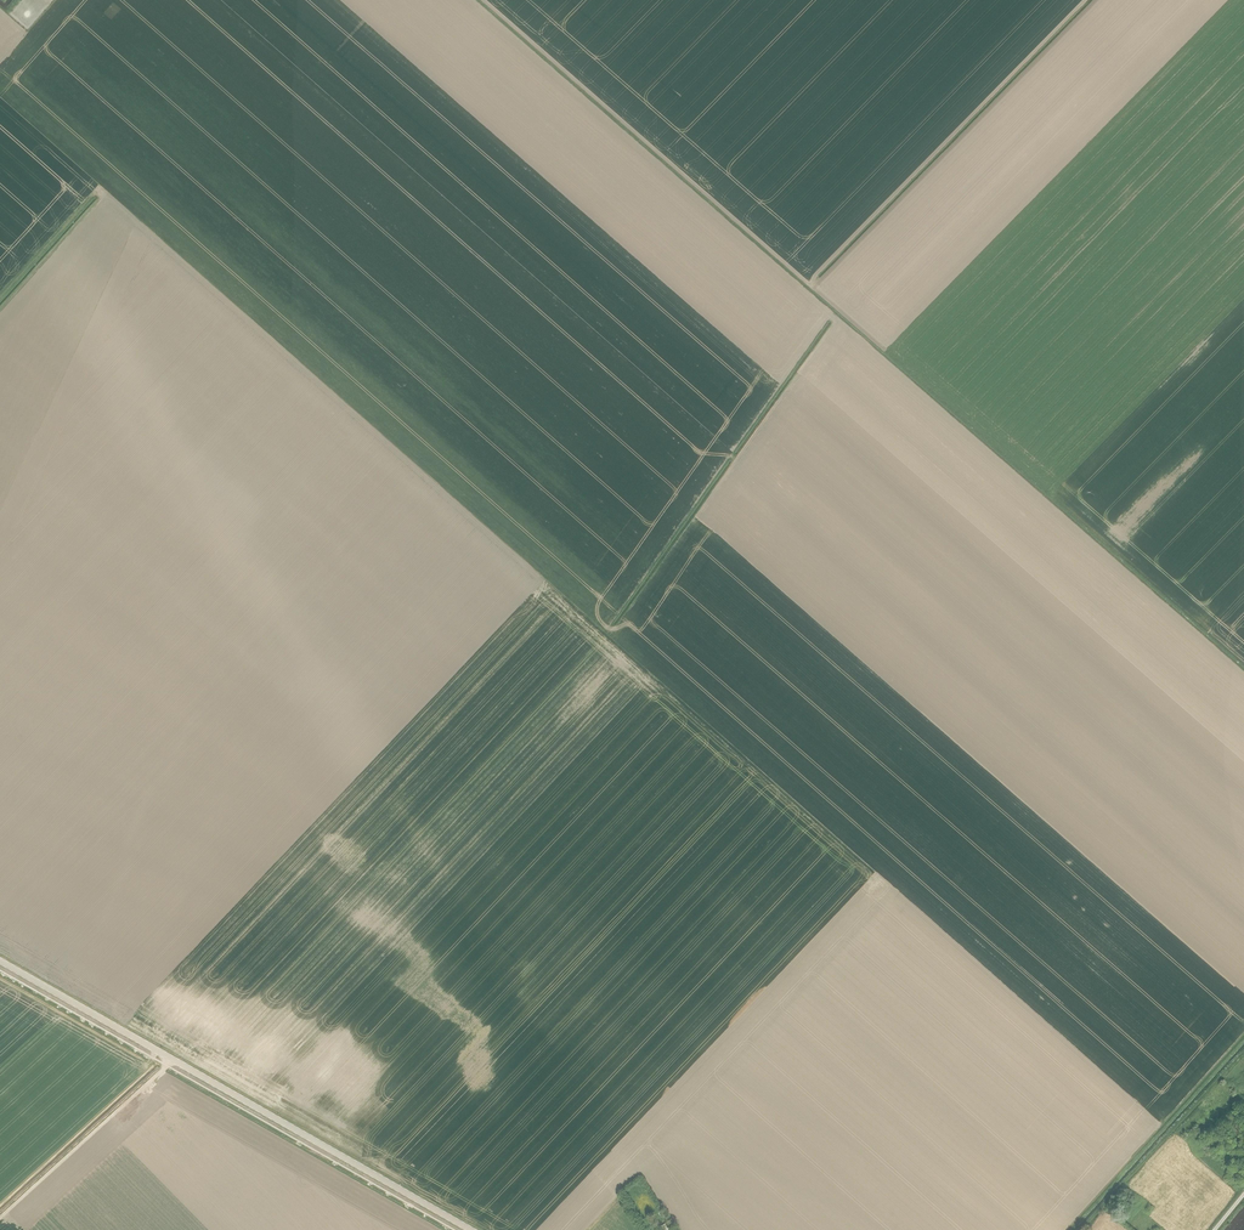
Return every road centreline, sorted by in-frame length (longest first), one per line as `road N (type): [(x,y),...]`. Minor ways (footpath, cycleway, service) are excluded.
road 1 (secondary): [(471,1229),(0,961)]
road 2 (track): [(1243,666),(1038,485)]

